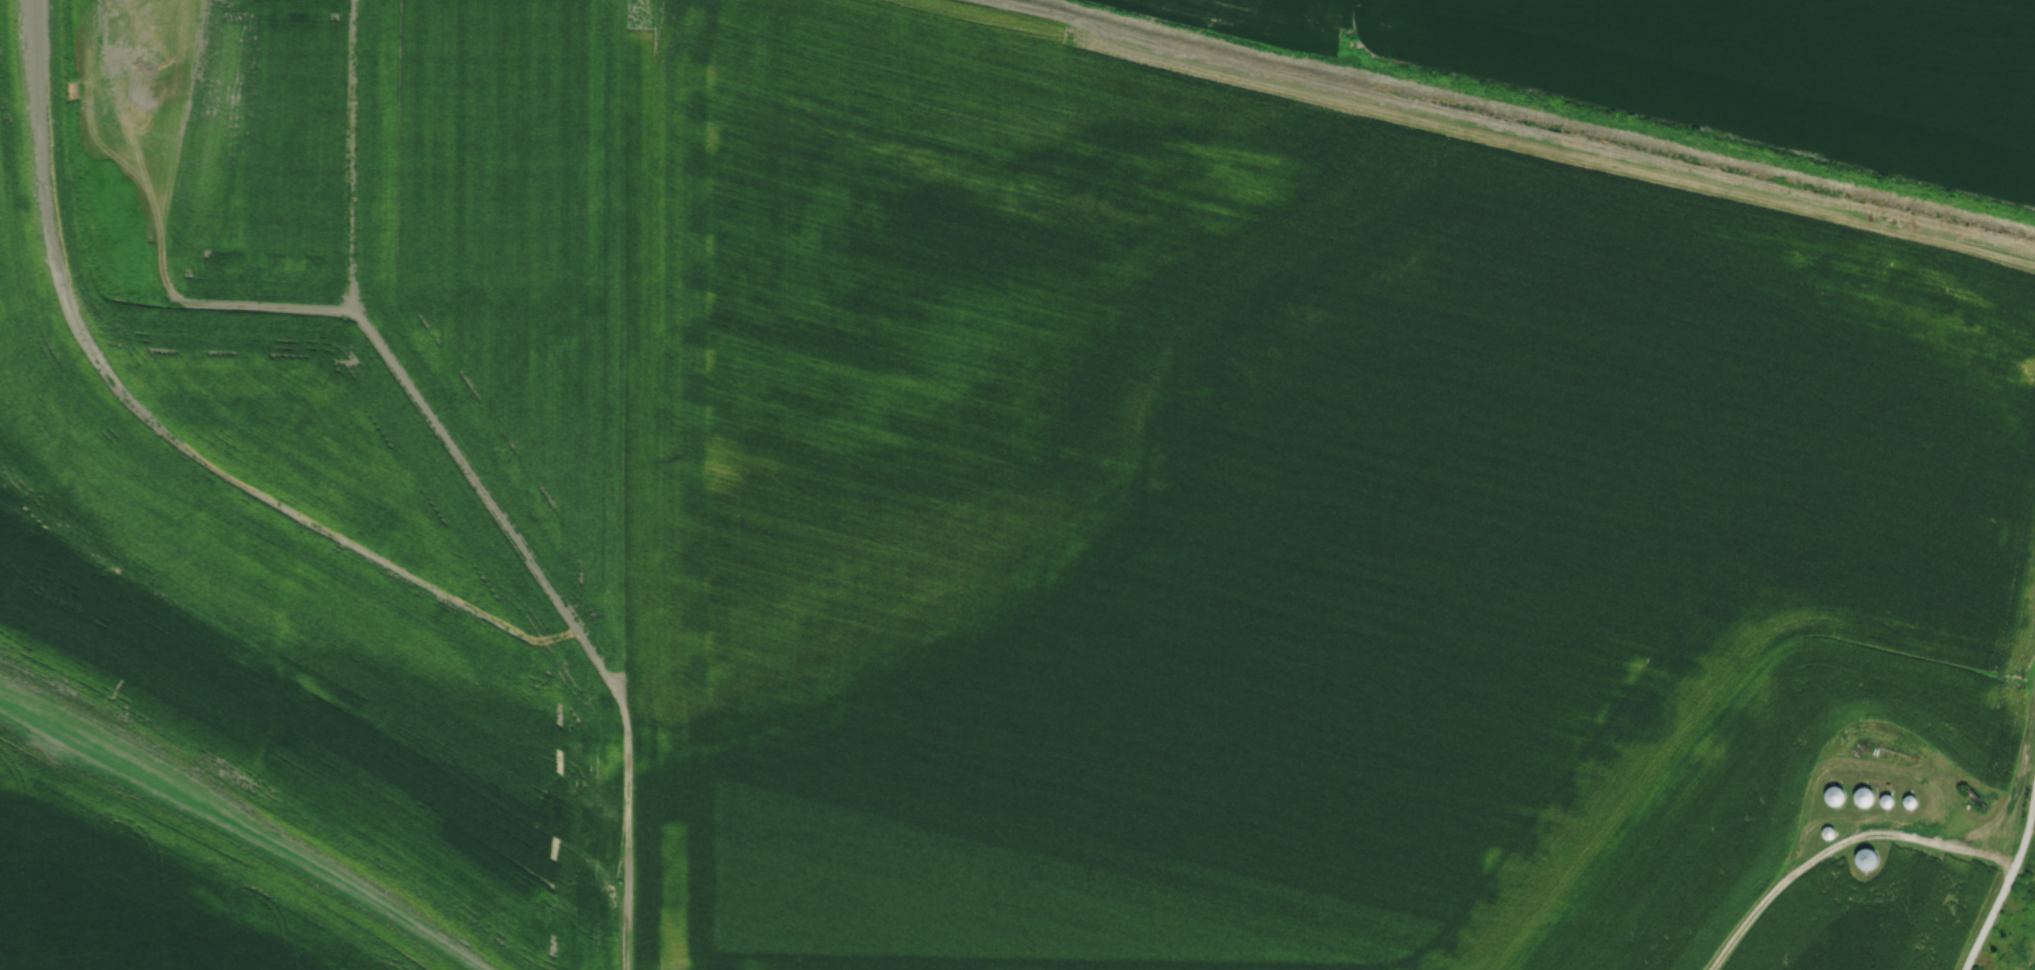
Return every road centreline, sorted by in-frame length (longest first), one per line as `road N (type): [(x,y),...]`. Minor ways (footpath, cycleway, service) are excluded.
road 1 (track): [(1717,969),(1776,896),(1853,846),(1896,841),(1961,857),(1980,844),(2019,785),(2034,699)]

